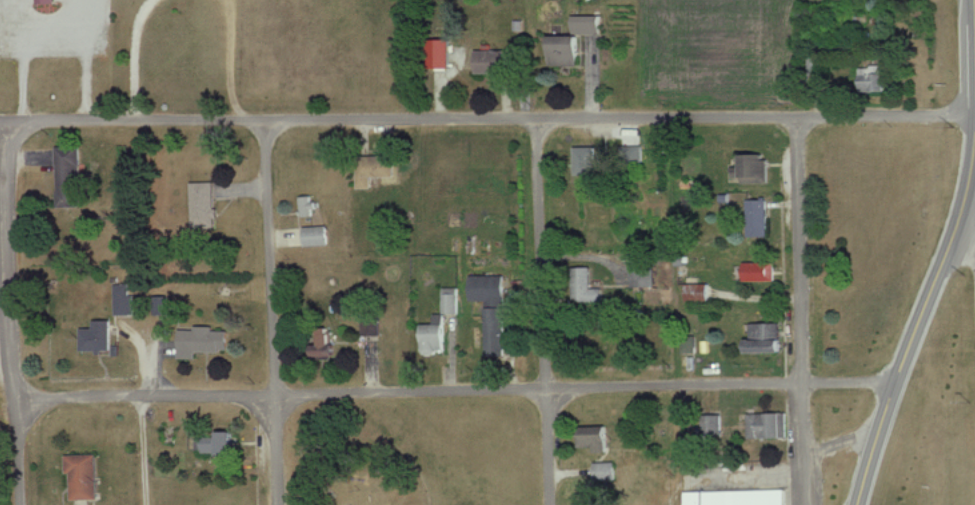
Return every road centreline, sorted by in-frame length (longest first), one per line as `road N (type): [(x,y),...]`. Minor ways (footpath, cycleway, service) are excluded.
road 1 (residential): [(9,126),(795,123)]
road 2 (residential): [(801,384),(20,398)]
road 3 (primary): [(861,504),(971,167),(973,0)]
road 4 (residential): [(805,504),(795,123)]
road 5 (residential): [(280,504),(265,126)]
road 6 (residential): [(22,504),(9,126)]
road 7 (residential): [(548,393),(536,124)]
road 8 (residential): [(795,123),(974,114)]

